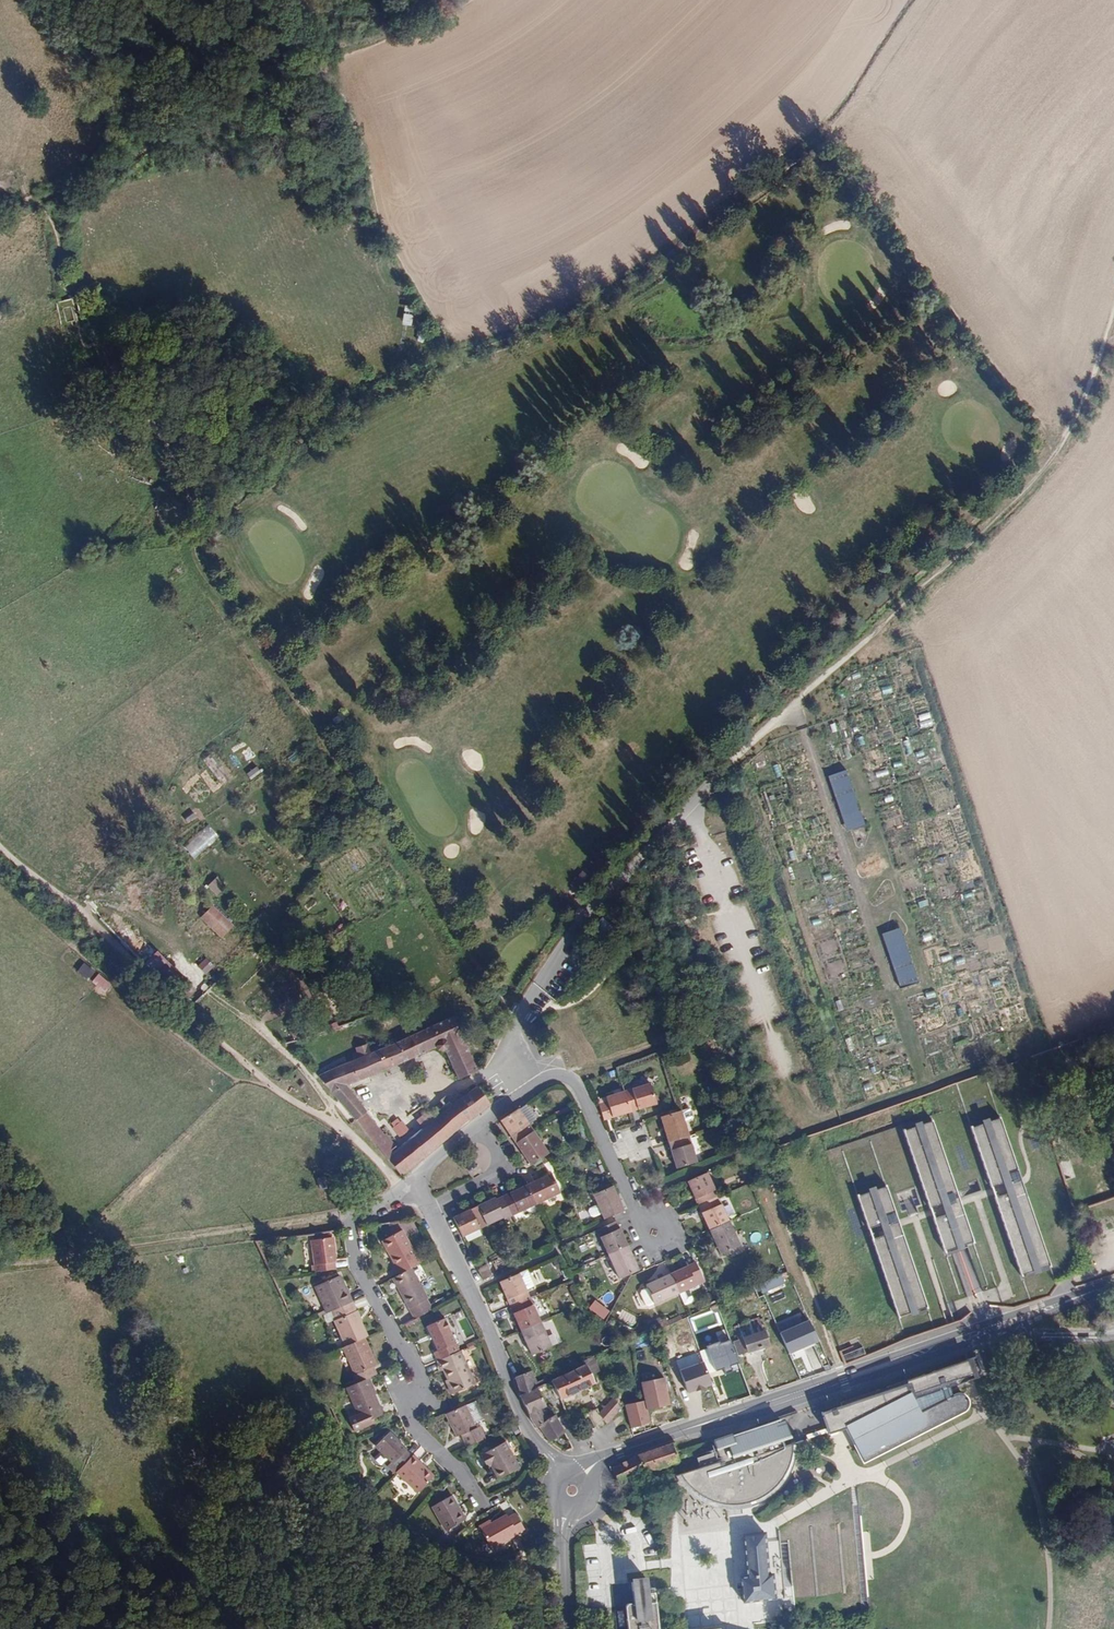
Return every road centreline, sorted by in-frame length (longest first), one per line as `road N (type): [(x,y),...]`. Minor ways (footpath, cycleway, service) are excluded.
road 1 (track): [(513,1026),(192,561),(205,512),(433,371),(624,296),(830,139)]
road 2 (residential): [(518,1095),(509,1065),(513,1026),(615,884),(728,765),(880,626)]
road 3 (track): [(754,1144),(924,1085),(803,729),(787,710)]
road 4 (track): [(413,1186),(393,1180),(331,1121),(274,1088),(0,846)]
road 5 (track): [(98,1628),(199,1545),(318,1508),(359,1514),(459,1564),(488,1569),(563,1539)]
road 6 (residential): [(413,1186),(350,1217),(354,1265),(424,1384),(406,1400),(409,1421),(462,1473),(479,1504),(499,1495)]
road 7 (tertiary): [(1012,1319),(619,1452)]
road 8 (track): [(880,626),(1043,467),(1089,387),(1113,310)]
road 9 (track): [(329,61),(0,212)]
road 10 (track): [(0,1264),(350,1217)]
road 11 (track): [(331,1121),(336,1115),(311,1078),(115,903),(97,902),(84,914)]
road 12 (residential): [(550,1456),(523,1419),(431,1209)]
road 13 (residential): [(657,1234),(632,1211),(577,1086),(549,1076),(518,1095)]
road 14 (track): [(467,0),(329,61)]
road 15 (residential): [(431,1209),(507,1169),(480,1119)]

